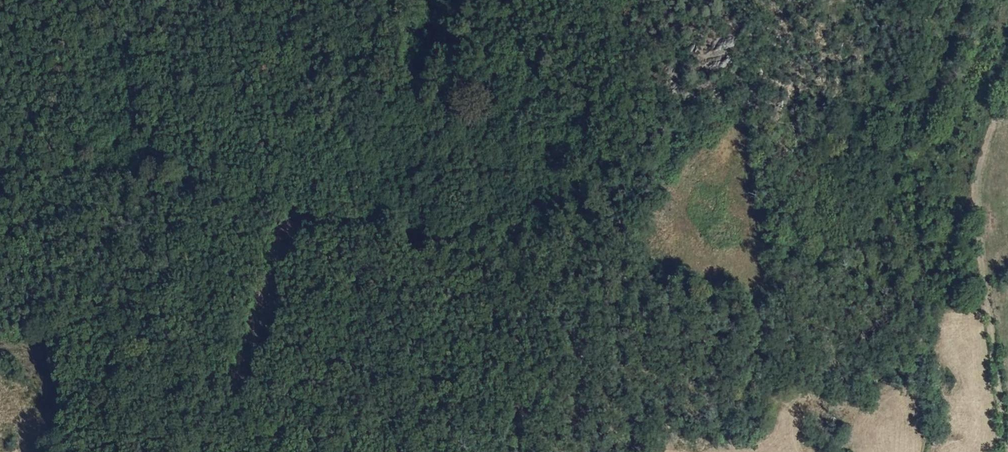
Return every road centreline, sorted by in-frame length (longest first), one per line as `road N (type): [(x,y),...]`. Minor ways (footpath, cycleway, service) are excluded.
road 1 (track): [(504,451),(563,377),(577,335),(563,315),(415,244),(557,226),(627,197),(756,86),(790,0)]
road 2 (track): [(415,244),(213,193),(0,156)]
road 3 (track): [(514,0),(521,54),(534,74),(601,124),(622,157),(627,197)]
road 4 (track): [(290,451),(262,409),(145,346)]

